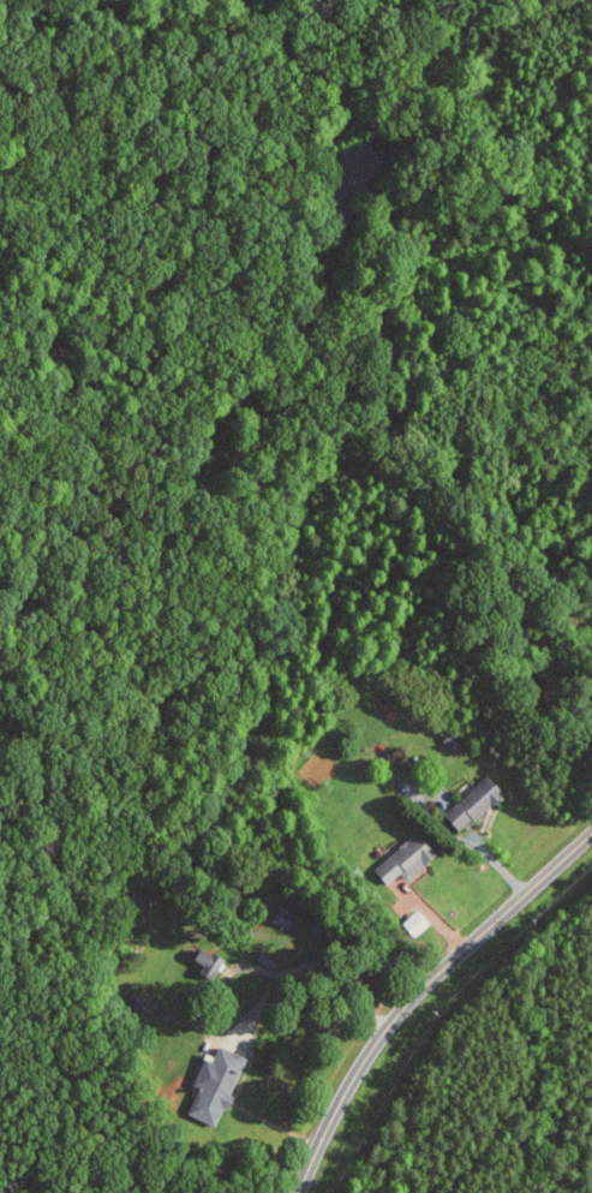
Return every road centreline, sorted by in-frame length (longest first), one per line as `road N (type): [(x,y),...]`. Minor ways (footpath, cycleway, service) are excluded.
road 1 (tertiary): [(298,1192),(353,1080),(407,1004),(591,834)]

